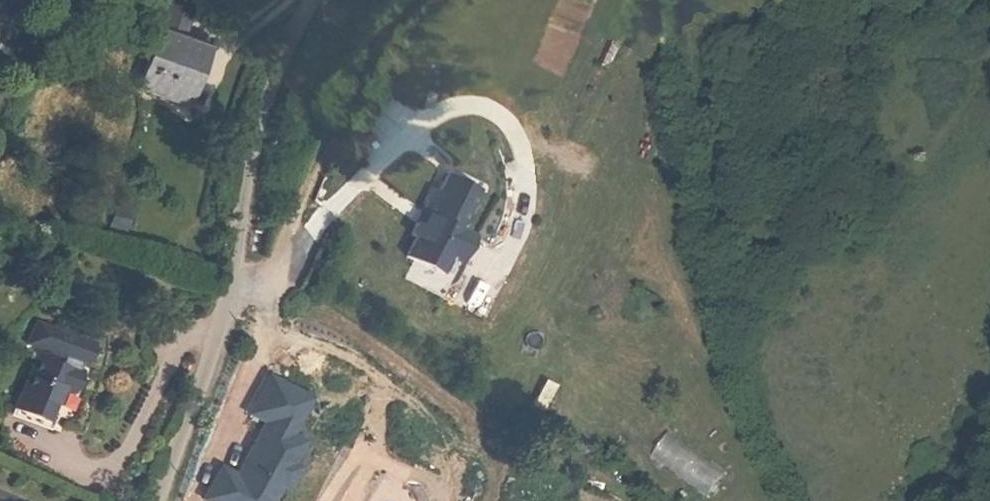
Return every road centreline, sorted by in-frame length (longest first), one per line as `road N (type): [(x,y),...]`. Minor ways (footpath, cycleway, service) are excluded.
road 1 (unclassified): [(309,0),(253,116),(236,290),(156,500)]
road 2 (track): [(236,290),(270,279),(355,77),(415,0)]

